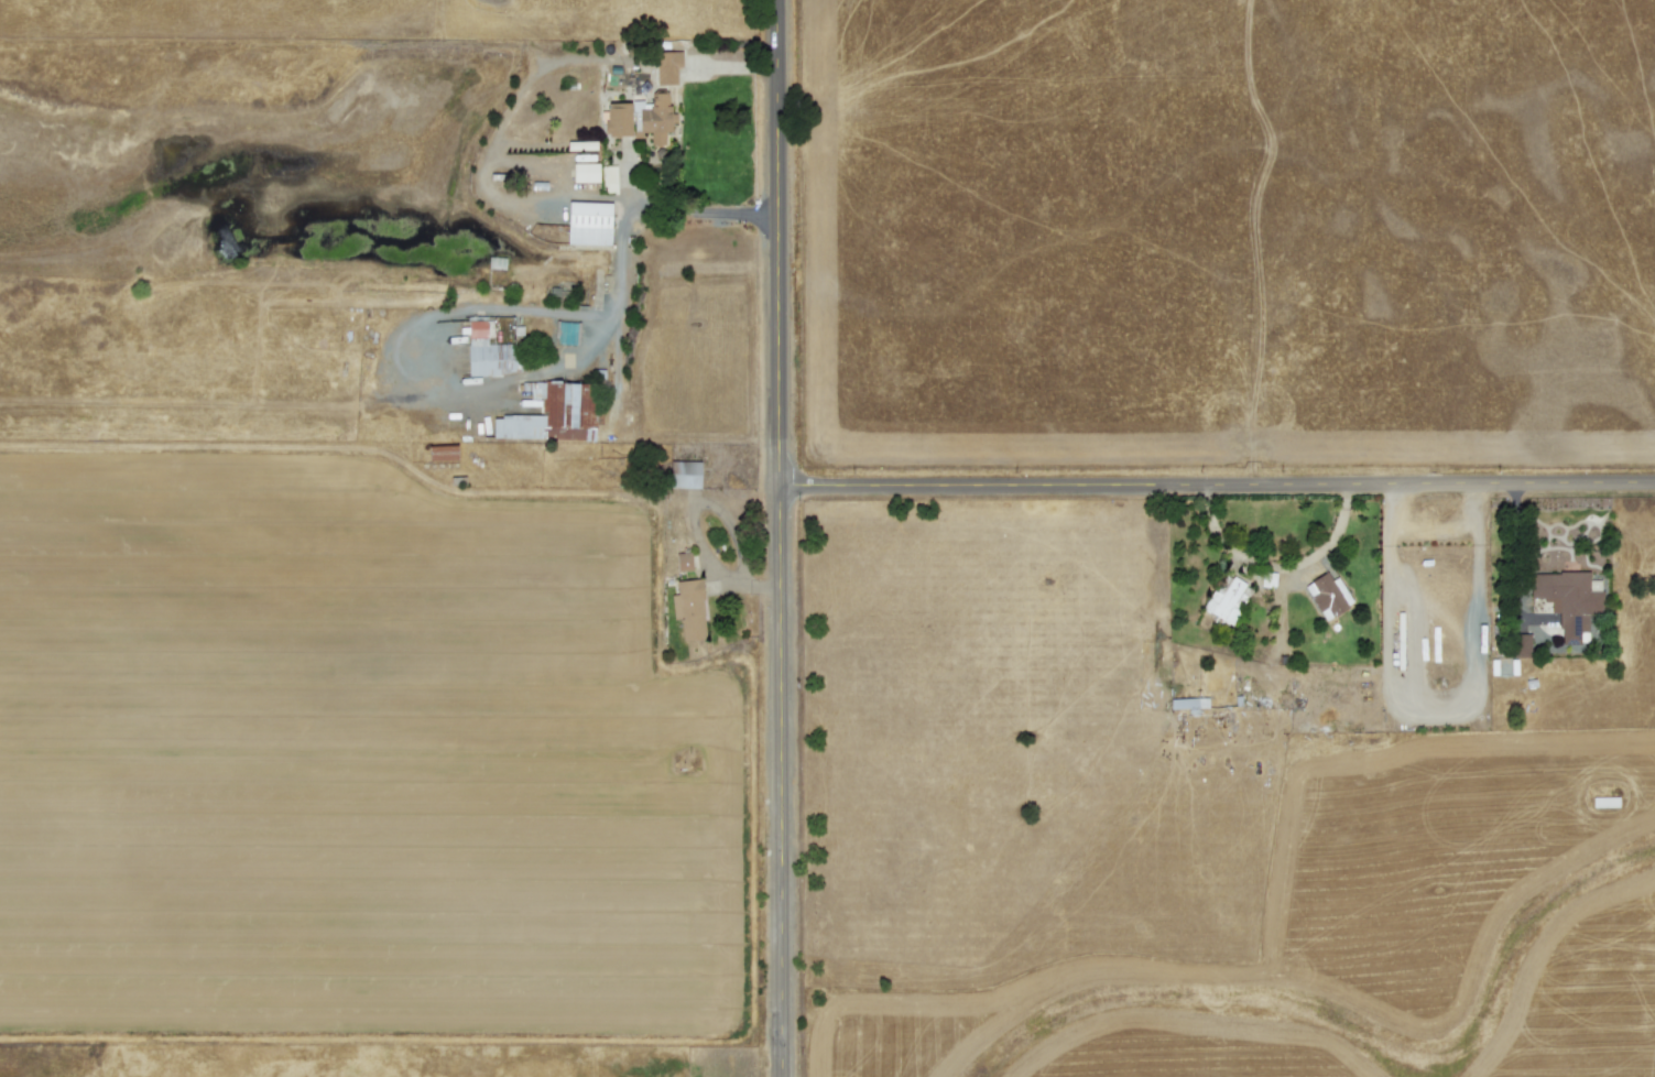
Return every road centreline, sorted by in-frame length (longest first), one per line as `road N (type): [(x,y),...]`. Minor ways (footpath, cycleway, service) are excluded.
road 1 (residential): [(780,0),(785,1076)]
road 2 (residential): [(782,483),(1654,486)]

